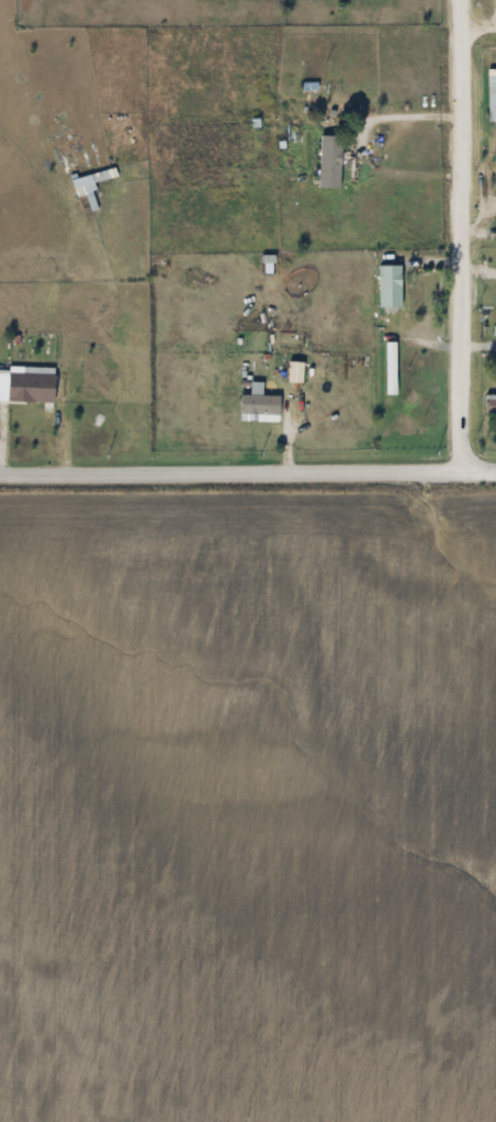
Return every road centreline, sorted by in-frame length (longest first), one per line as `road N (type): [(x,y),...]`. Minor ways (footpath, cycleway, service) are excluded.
road 1 (residential): [(0,481),(495,482)]
road 2 (residential): [(456,482),(456,0)]

